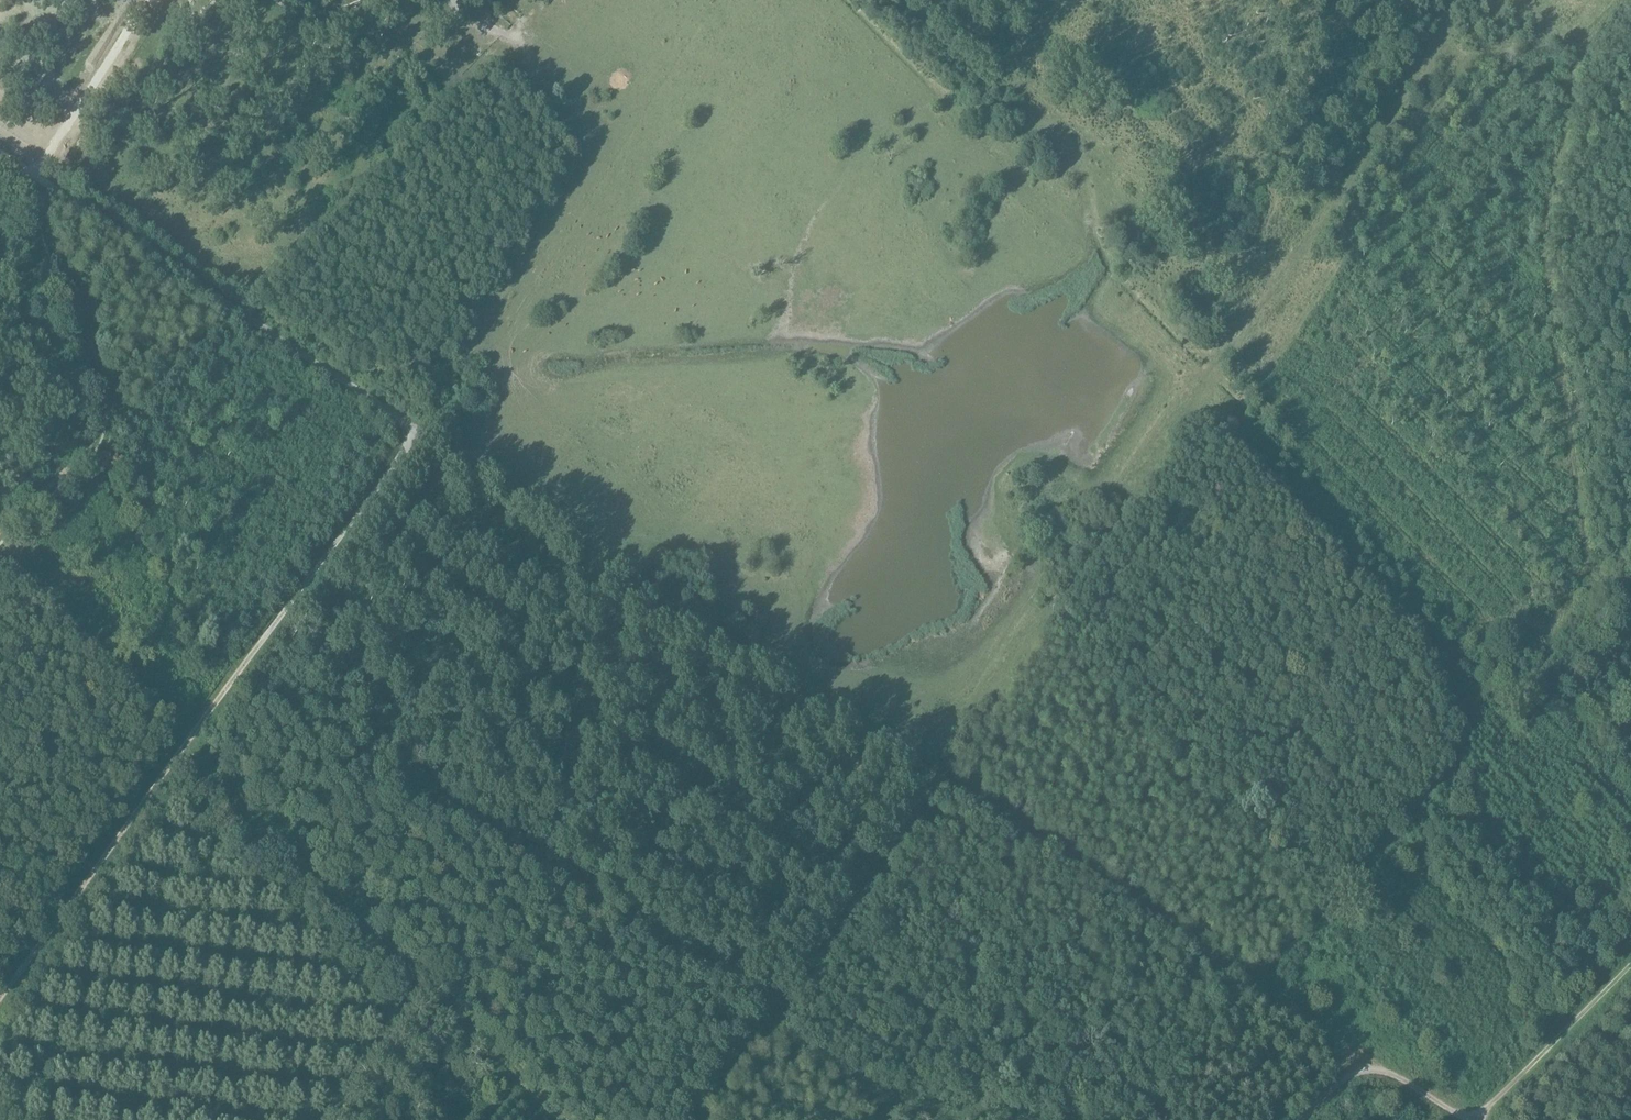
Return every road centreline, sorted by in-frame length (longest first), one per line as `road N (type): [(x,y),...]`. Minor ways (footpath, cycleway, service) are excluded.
road 1 (track): [(418,431),(494,479),(588,515),(714,542),(744,566),(804,668),(916,759),(1232,962),(1255,990),(1463,1119)]
road 2 (track): [(947,779),(1253,312)]
road 3 (track): [(1630,958),(1477,1119)]

